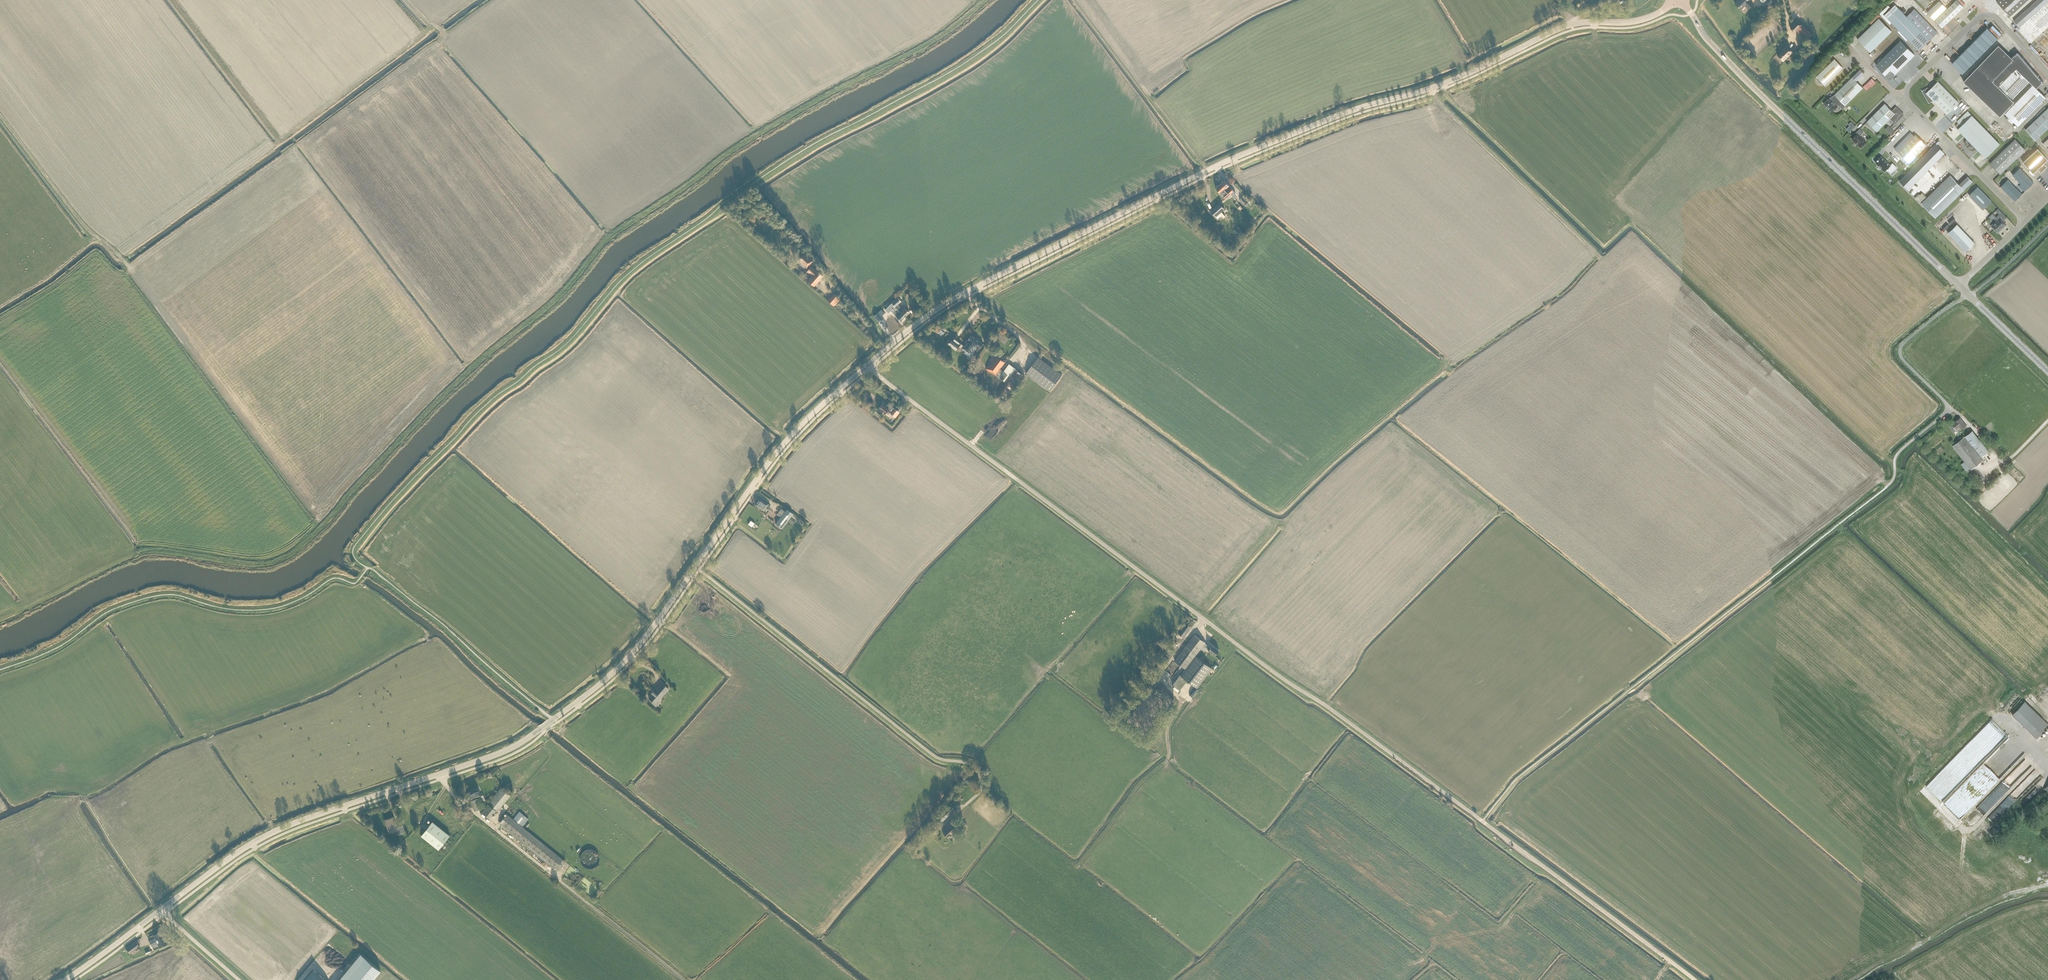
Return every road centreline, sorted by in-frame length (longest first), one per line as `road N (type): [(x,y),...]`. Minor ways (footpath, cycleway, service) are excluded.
road 1 (tertiary): [(1695,979),(873,368)]
road 2 (tertiary): [(869,364),(950,301),(1217,166),(1449,81),(1565,27),(1638,21),(1675,1)]
road 3 (tertiary): [(441,773),(525,740),(620,666),(780,449),(869,364)]
road 4 (secondary): [(1959,286),(1675,1)]
road 5 (unclassified): [(683,979),(449,791),(441,773)]
road 6 (tertiary): [(161,910),(270,834),(441,773)]
road 7 (unclassified): [(2025,222),(1906,94),(1984,15)]
road 8 (secondary): [(2047,372),(1959,286)]

